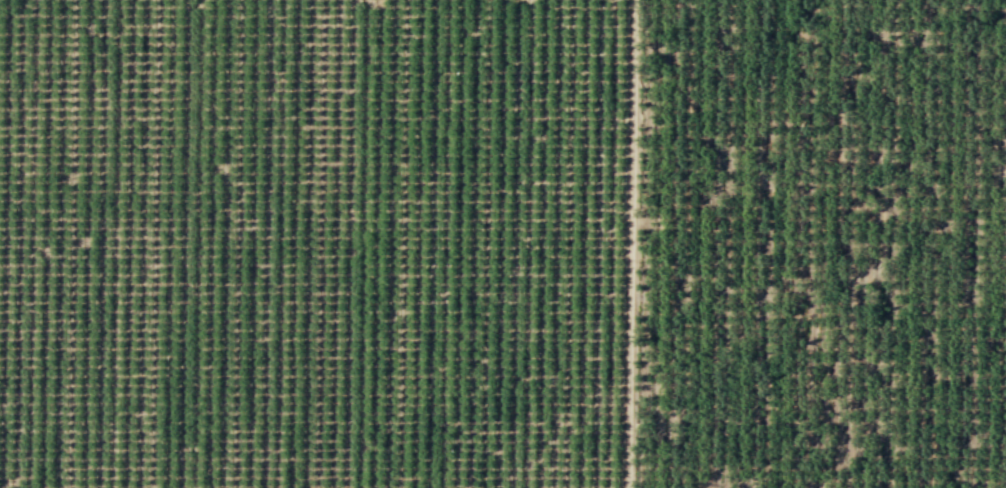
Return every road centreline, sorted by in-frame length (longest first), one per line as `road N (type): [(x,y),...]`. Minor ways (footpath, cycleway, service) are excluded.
road 1 (track): [(627,487),(633,0)]

